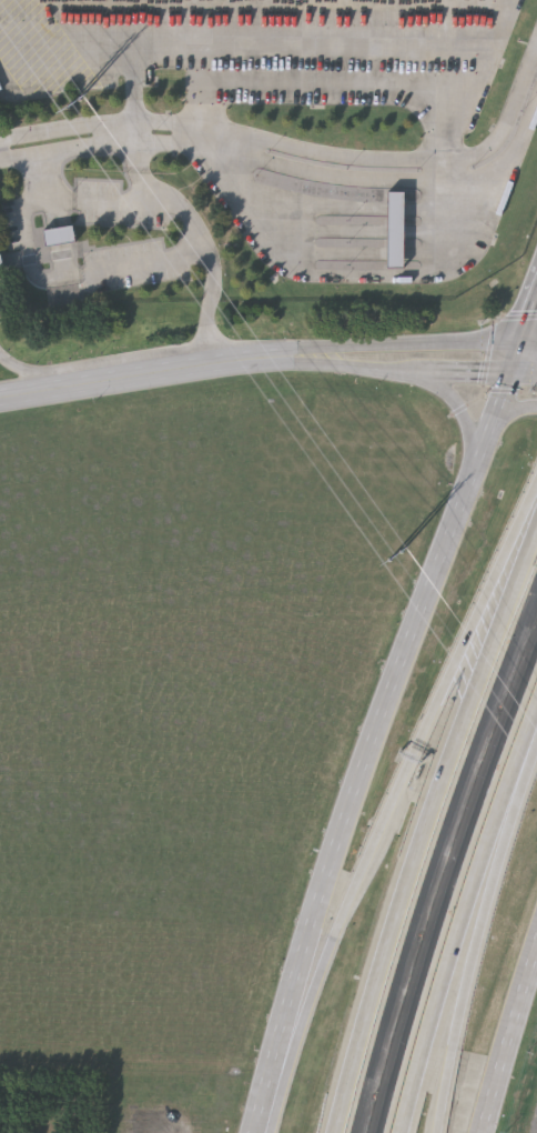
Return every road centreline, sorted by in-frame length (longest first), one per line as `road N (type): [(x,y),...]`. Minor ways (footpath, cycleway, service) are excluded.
road 1 (secondary): [(519,347),(375,733),(258,1132)]
road 2 (motorway): [(536,522),(414,863),(337,1132)]
road 3 (motorway): [(536,493),(277,1055)]
road 4 (motorway): [(402,1132),(519,758)]
road 5 (motorway): [(440,1132),(519,758)]
road 6 (secondary): [(308,357),(234,359),(0,397)]
road 7 (secondary): [(519,347),(344,347),(308,357)]
road 8 (secondary): [(483,1132),(536,964)]
road 9 (secondary): [(389,373),(422,382),(459,410),(474,477)]
road 10 (secondary): [(308,357),(345,370),(438,374)]

